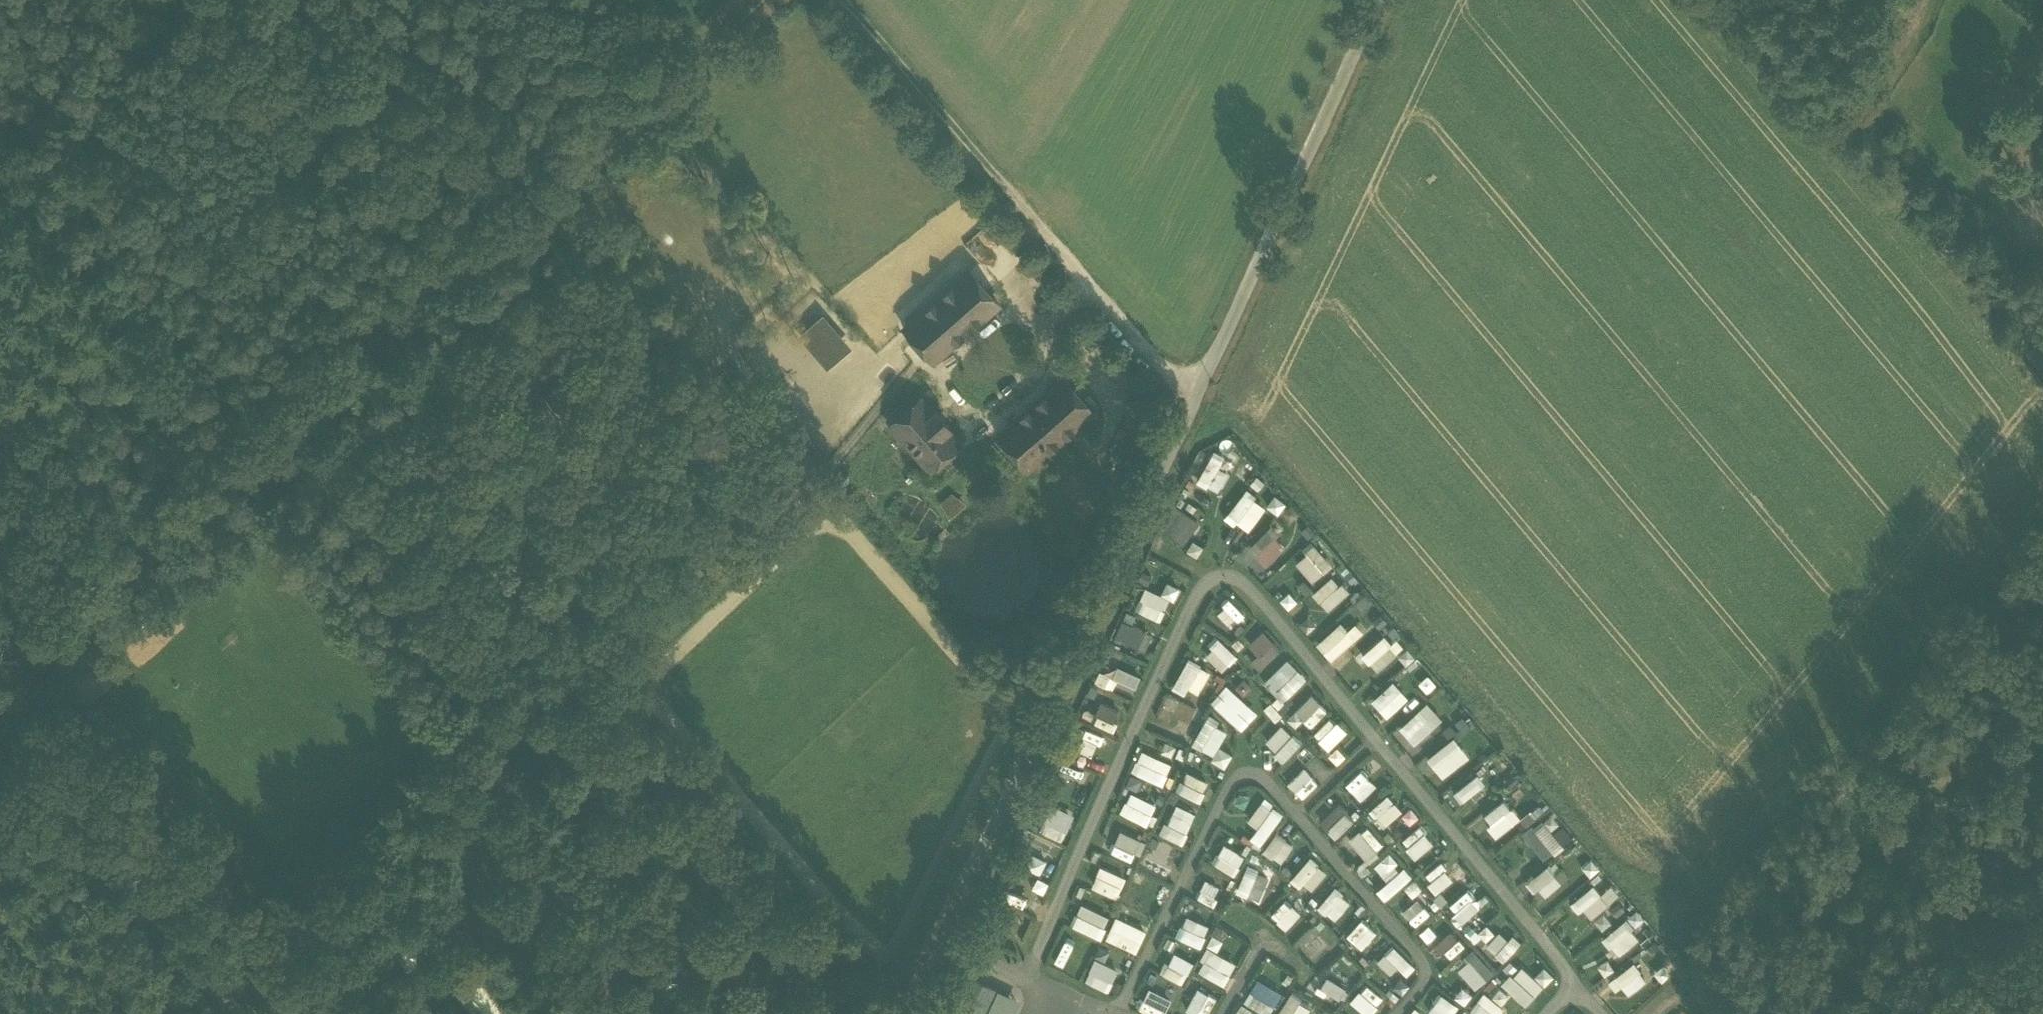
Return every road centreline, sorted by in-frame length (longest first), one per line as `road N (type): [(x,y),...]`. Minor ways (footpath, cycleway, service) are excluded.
road 1 (track): [(1380,0),(904,1013)]
road 2 (track): [(0,688),(550,197),(634,134),(696,67)]
road 3 (track): [(1191,408),(844,0)]
road 4 (track): [(1051,322),(1044,367),(987,415),(970,417),(943,370),(1004,319),(1028,309)]
road 5 (track): [(1018,488),(1044,488),(1059,478),(1107,422),(1082,358),(1050,331)]
road 6 (track): [(822,474),(920,360)]
road 7 (track): [(1089,288),(1043,322),(989,263)]

